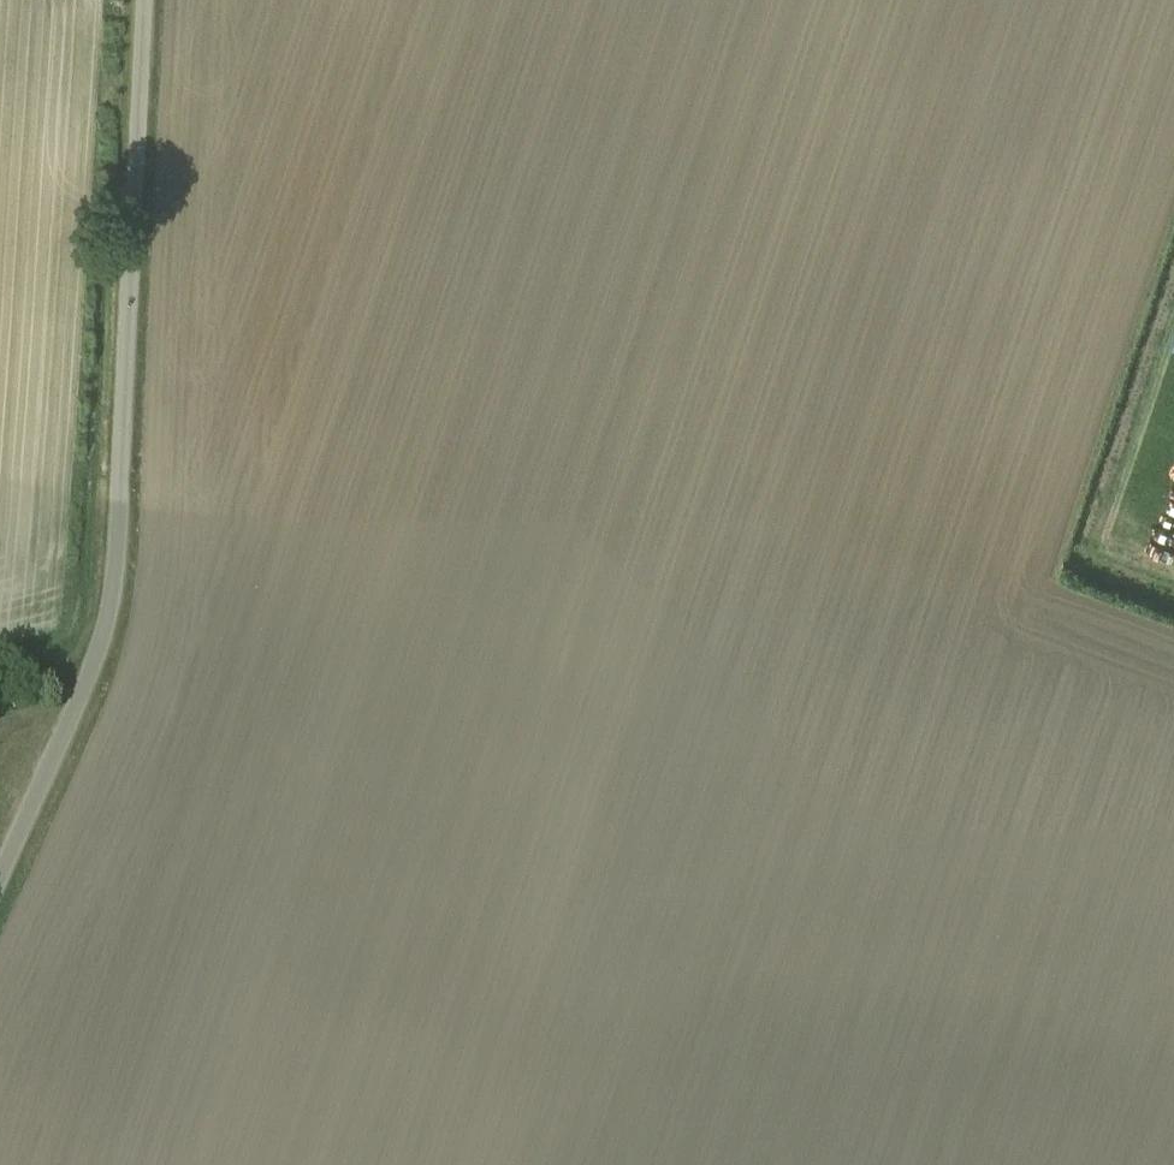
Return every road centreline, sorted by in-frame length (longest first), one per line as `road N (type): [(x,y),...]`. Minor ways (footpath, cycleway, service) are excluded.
road 1 (unclassified): [(0,884),(92,674),(116,594),(150,0)]

